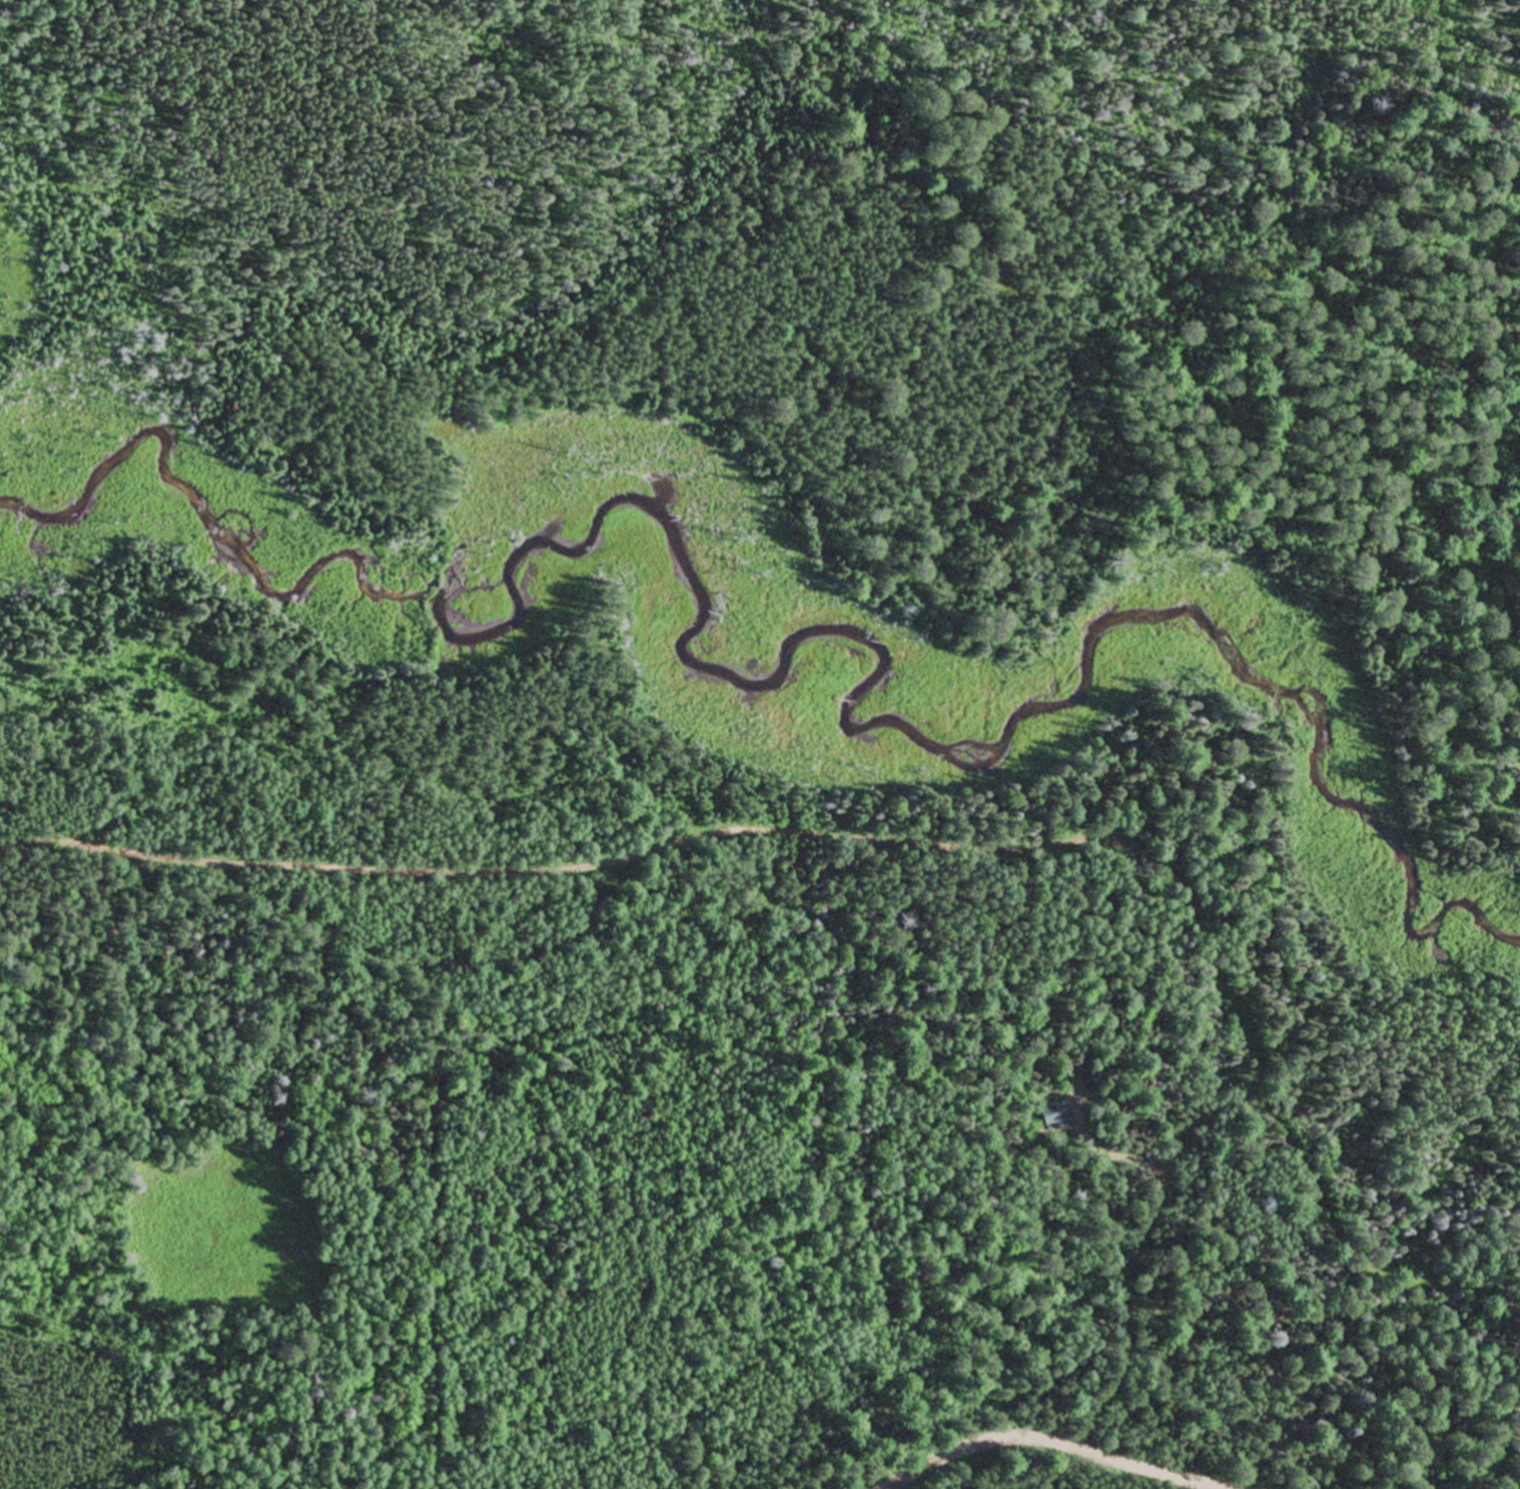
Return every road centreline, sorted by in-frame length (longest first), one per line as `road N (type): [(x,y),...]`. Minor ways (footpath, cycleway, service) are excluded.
road 1 (track): [(880,1488),(951,1450),(1026,1429),(1267,1488)]

